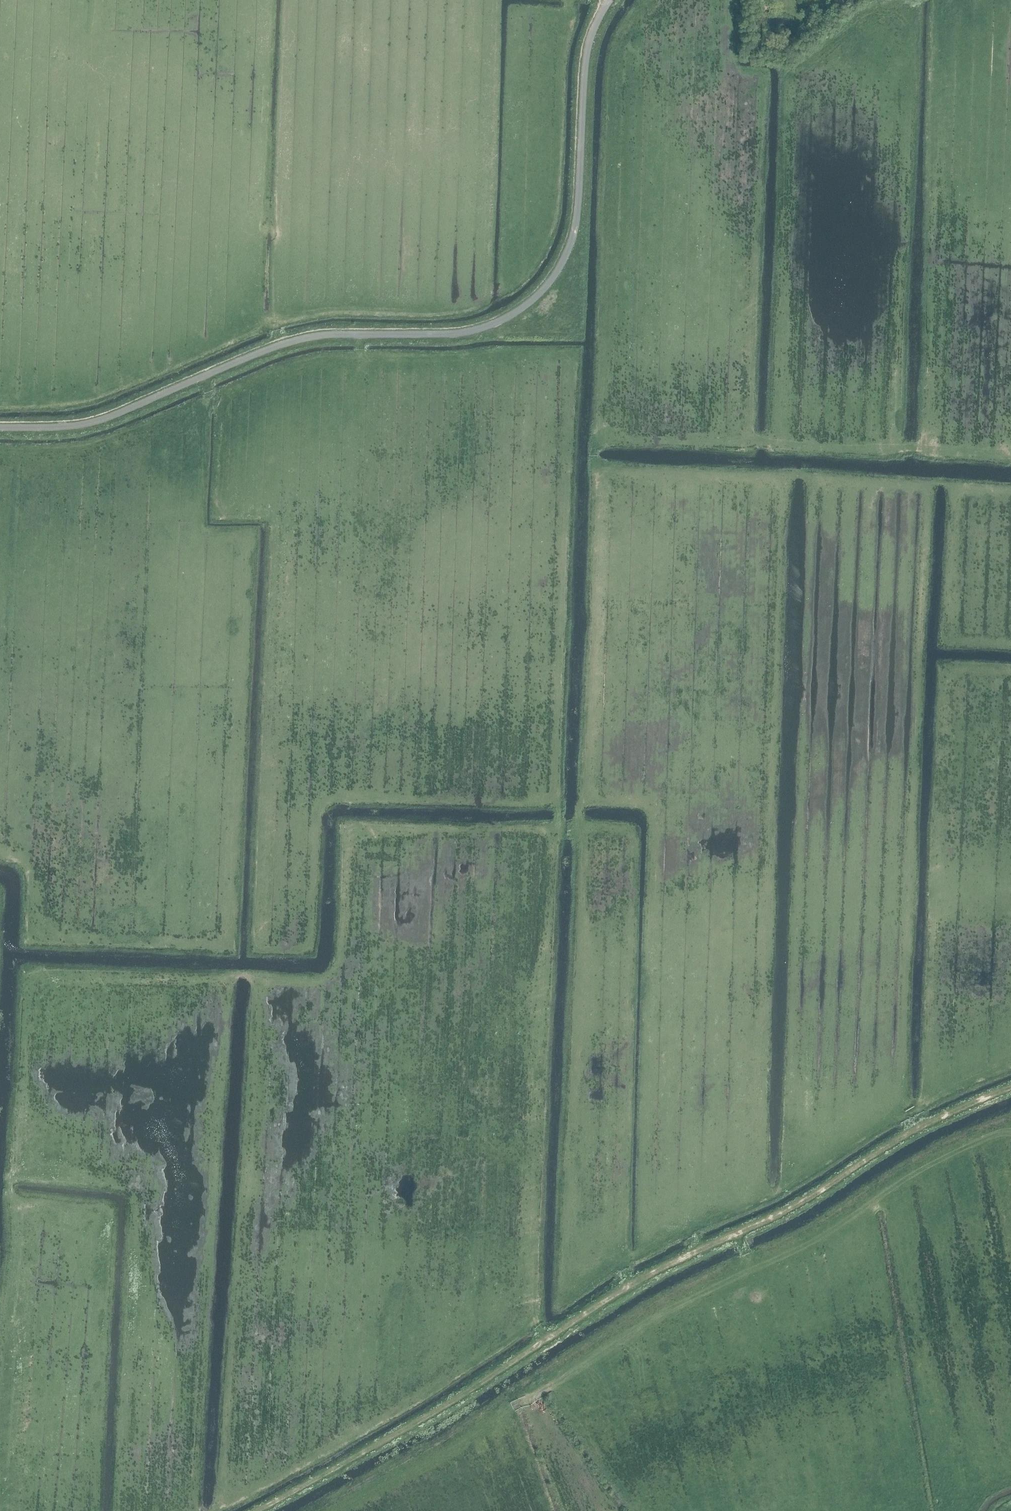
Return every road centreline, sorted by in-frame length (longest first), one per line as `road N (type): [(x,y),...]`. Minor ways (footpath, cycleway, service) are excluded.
road 1 (unclassified): [(0,429),(81,428),(314,340),(465,339),(528,307),(570,244),(584,62),(608,0)]
road 2 (track): [(258,1510),(638,1282),(799,1205),(944,1116),(1010,1087)]

